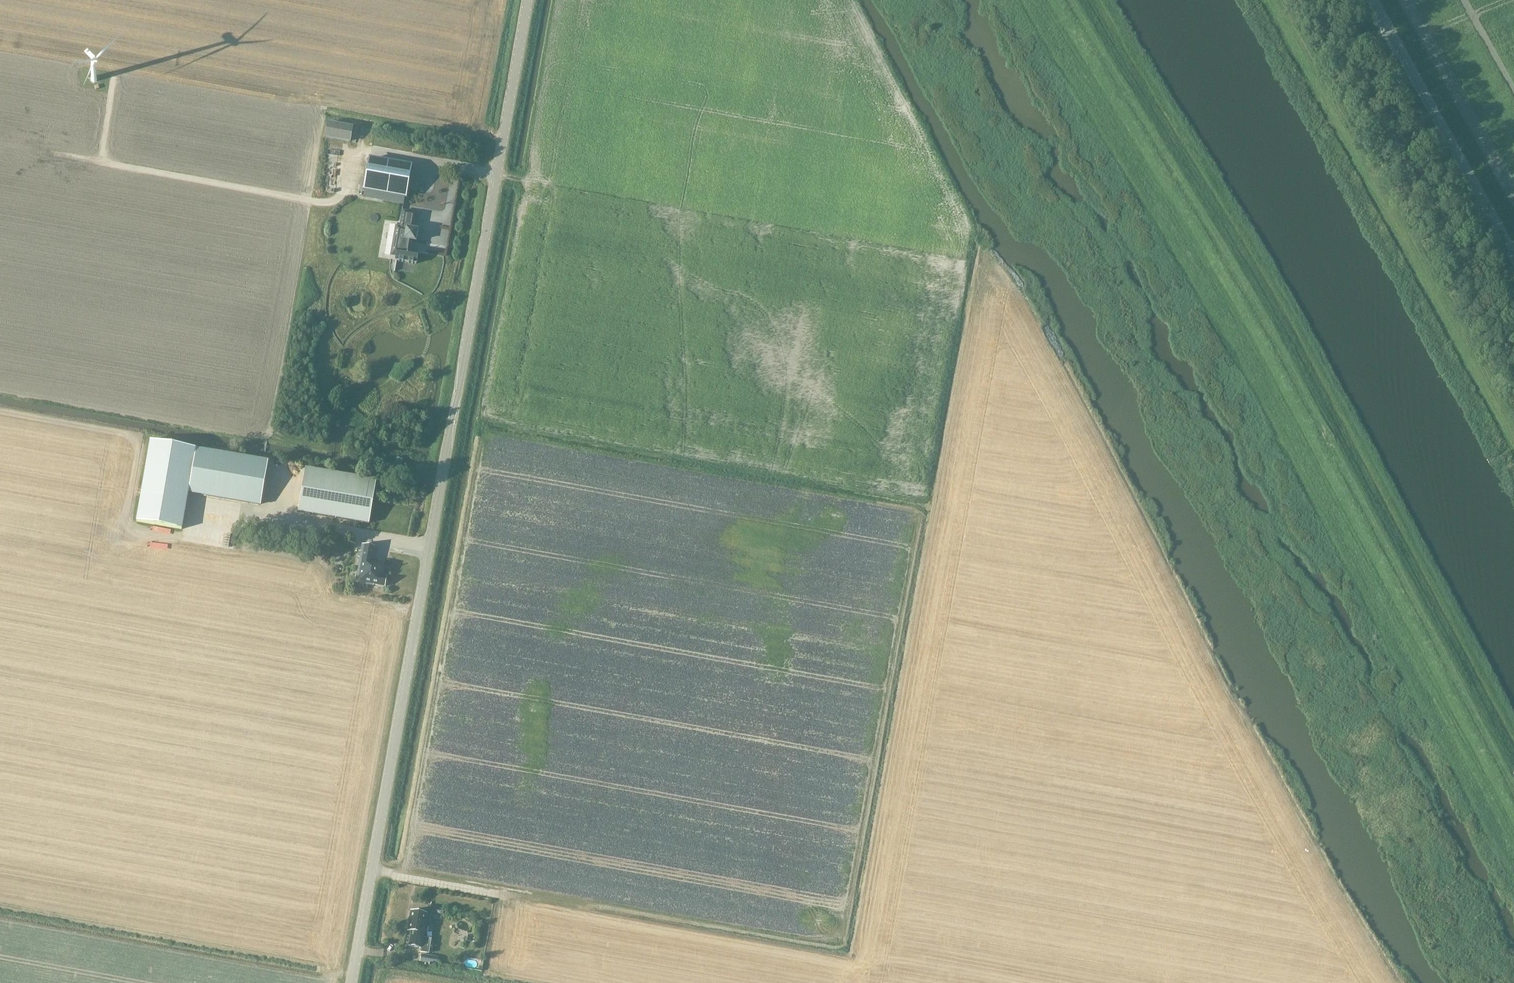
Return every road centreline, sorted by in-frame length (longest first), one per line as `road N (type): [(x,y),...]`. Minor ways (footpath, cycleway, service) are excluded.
road 1 (tertiary): [(350,982),(527,0)]
road 2 (unclassified): [(1513,257),(1373,0)]

